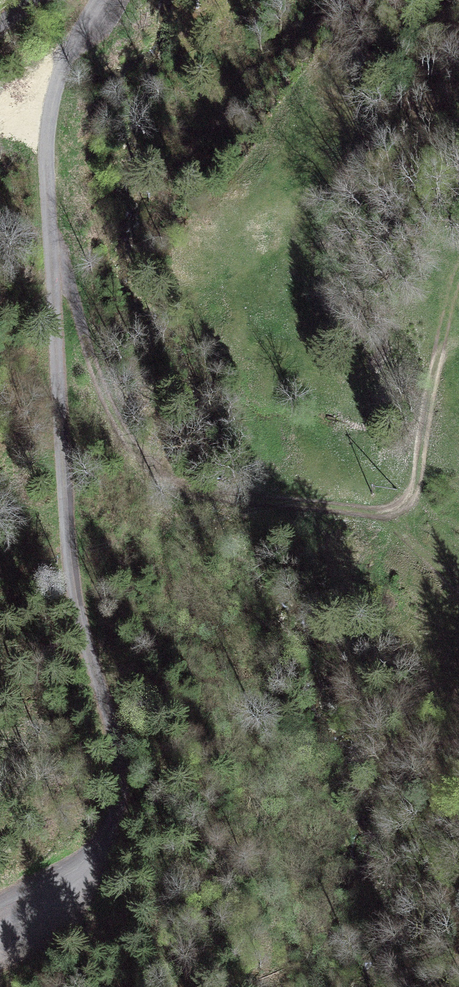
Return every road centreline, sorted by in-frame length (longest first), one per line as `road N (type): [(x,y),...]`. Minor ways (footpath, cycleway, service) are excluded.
road 1 (unclassified): [(96,0),(62,61),(47,141),(72,563),(112,716),(122,799),(97,855),(0,923)]
road 2 (track): [(51,237),(92,378),(117,428),(144,463),(188,489),(243,502),(396,513),(412,497),(432,370),(458,347)]

